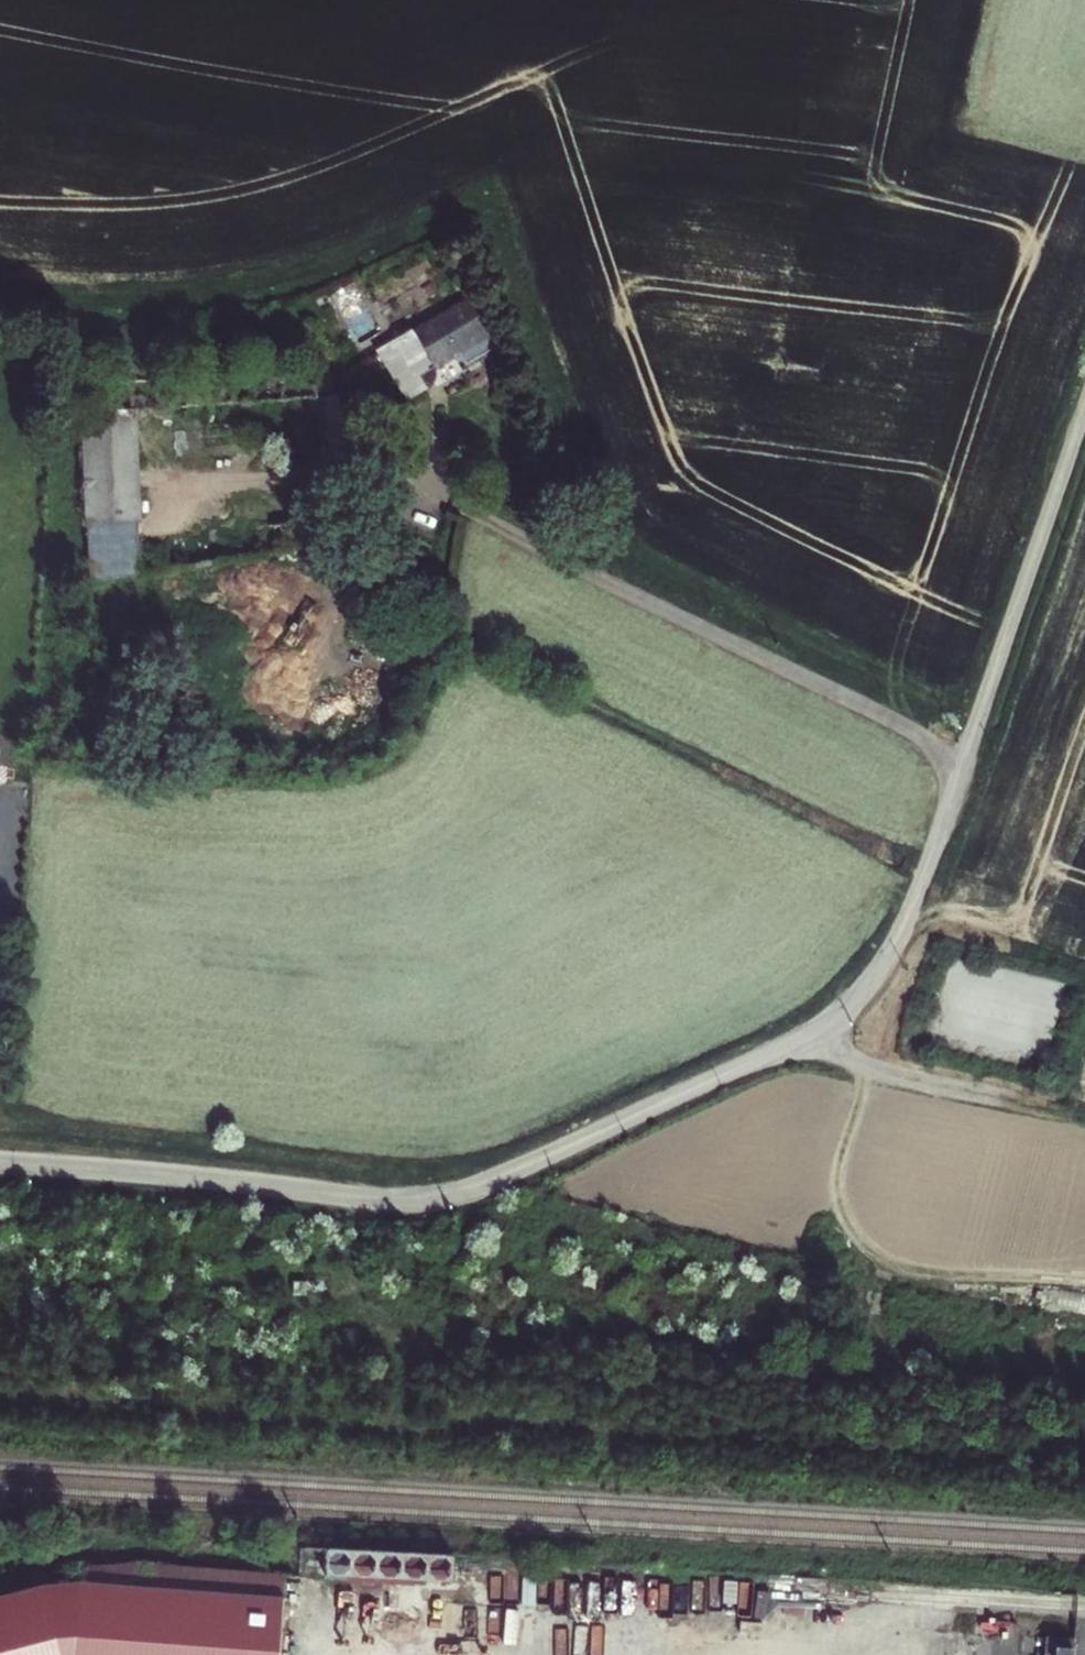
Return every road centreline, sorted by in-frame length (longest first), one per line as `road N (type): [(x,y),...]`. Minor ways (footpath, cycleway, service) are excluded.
road 1 (residential): [(1084,404),(901,932),(873,978),(828,1023),(477,1186),(426,1200),(0,1162)]
road 2 (track): [(963,765),(415,485),(277,488)]

